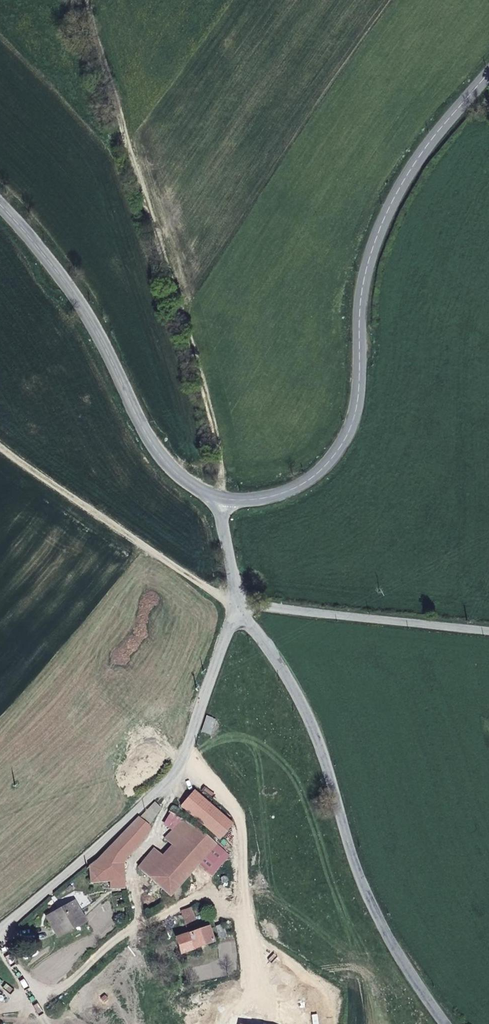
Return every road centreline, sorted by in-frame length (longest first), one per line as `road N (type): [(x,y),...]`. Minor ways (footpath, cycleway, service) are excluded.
road 1 (secondary): [(488,76),(389,204),(369,259),(354,417),(339,448),(314,477),(282,496),(219,498)]
road 2 (unclassified): [(237,602),(310,718),(366,892),(394,954),(443,1023)]
road 3 (unclassified): [(0,933),(175,780),(237,602)]
road 4 (secondary): [(219,498),(154,450),(79,301),(0,205)]
road 5 (track): [(0,446),(183,575),(237,602)]
road 6 (unclassified): [(488,632),(237,602)]

